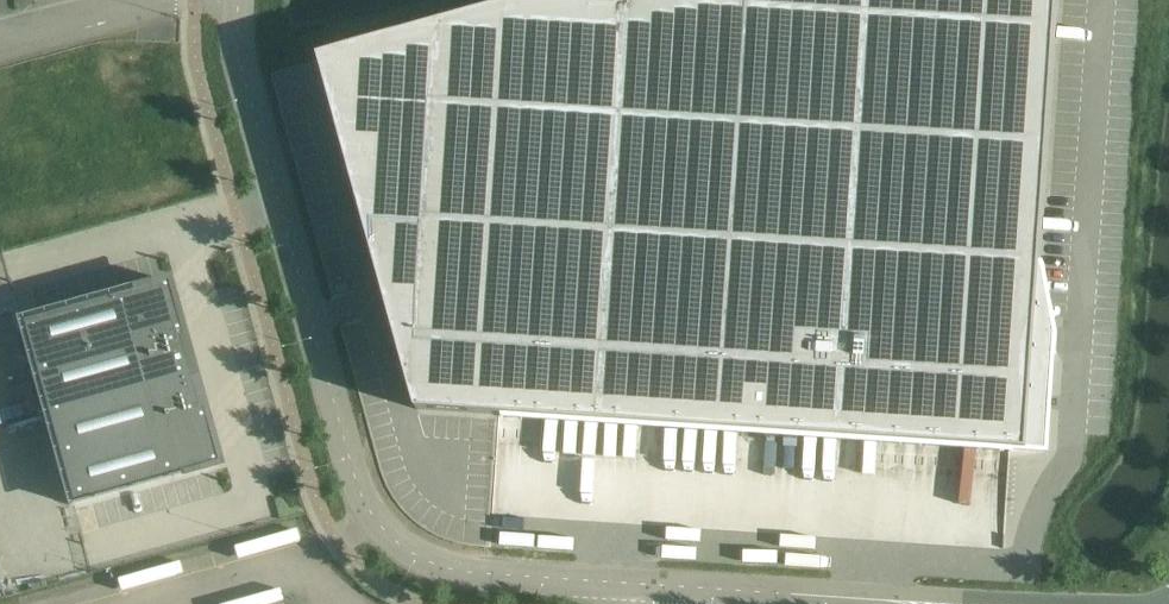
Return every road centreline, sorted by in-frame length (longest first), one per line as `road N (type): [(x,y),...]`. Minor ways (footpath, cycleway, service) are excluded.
road 1 (tertiary): [(646,588),(460,572),(417,558),(385,535),(356,497),(232,48),(236,0)]
road 2 (tertiary): [(903,603),(646,588)]

